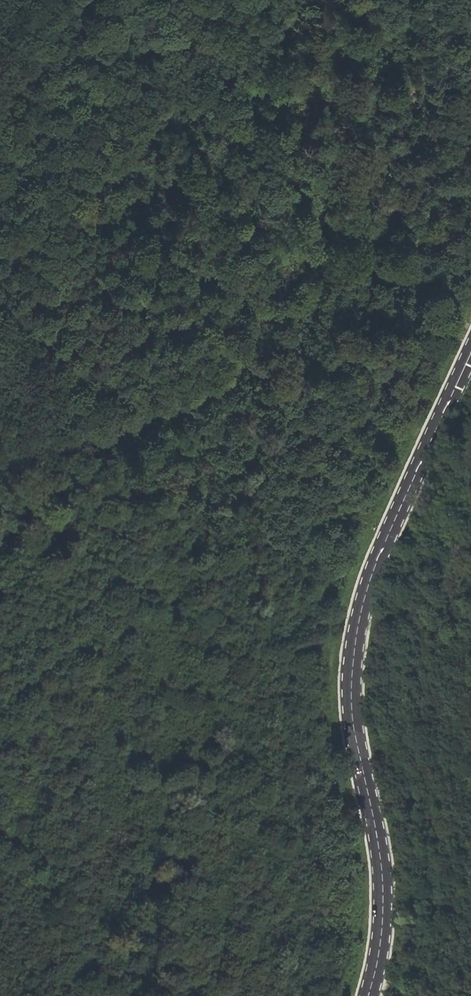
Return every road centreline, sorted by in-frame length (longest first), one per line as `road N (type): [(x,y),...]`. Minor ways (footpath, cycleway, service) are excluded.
road 1 (track): [(0,696),(140,582),(338,360),(387,253),(404,0)]
road 2 (secondary): [(470,355),(360,606),(352,712),(382,888),(365,995)]

